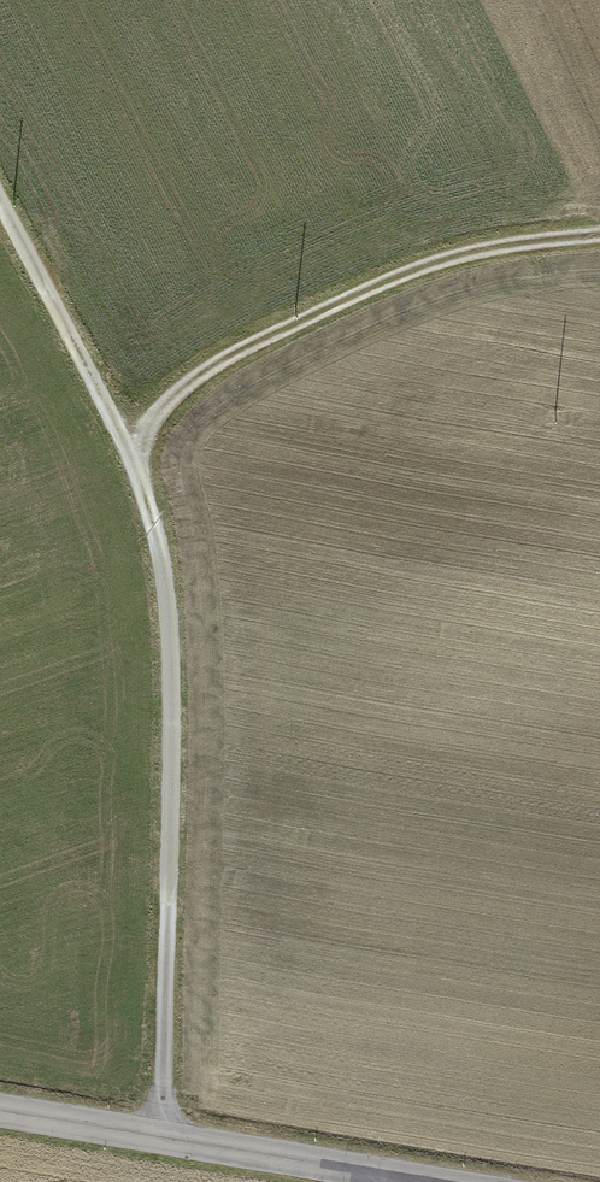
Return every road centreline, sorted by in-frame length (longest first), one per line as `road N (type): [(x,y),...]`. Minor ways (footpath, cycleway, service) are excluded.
road 1 (track): [(0,180),(143,456),(173,588),(182,759),(177,1150)]
road 2 (track): [(143,456),(167,411),(316,314),(445,259),(599,235)]
road 3 (tertiary): [(411,1181),(0,1117)]

